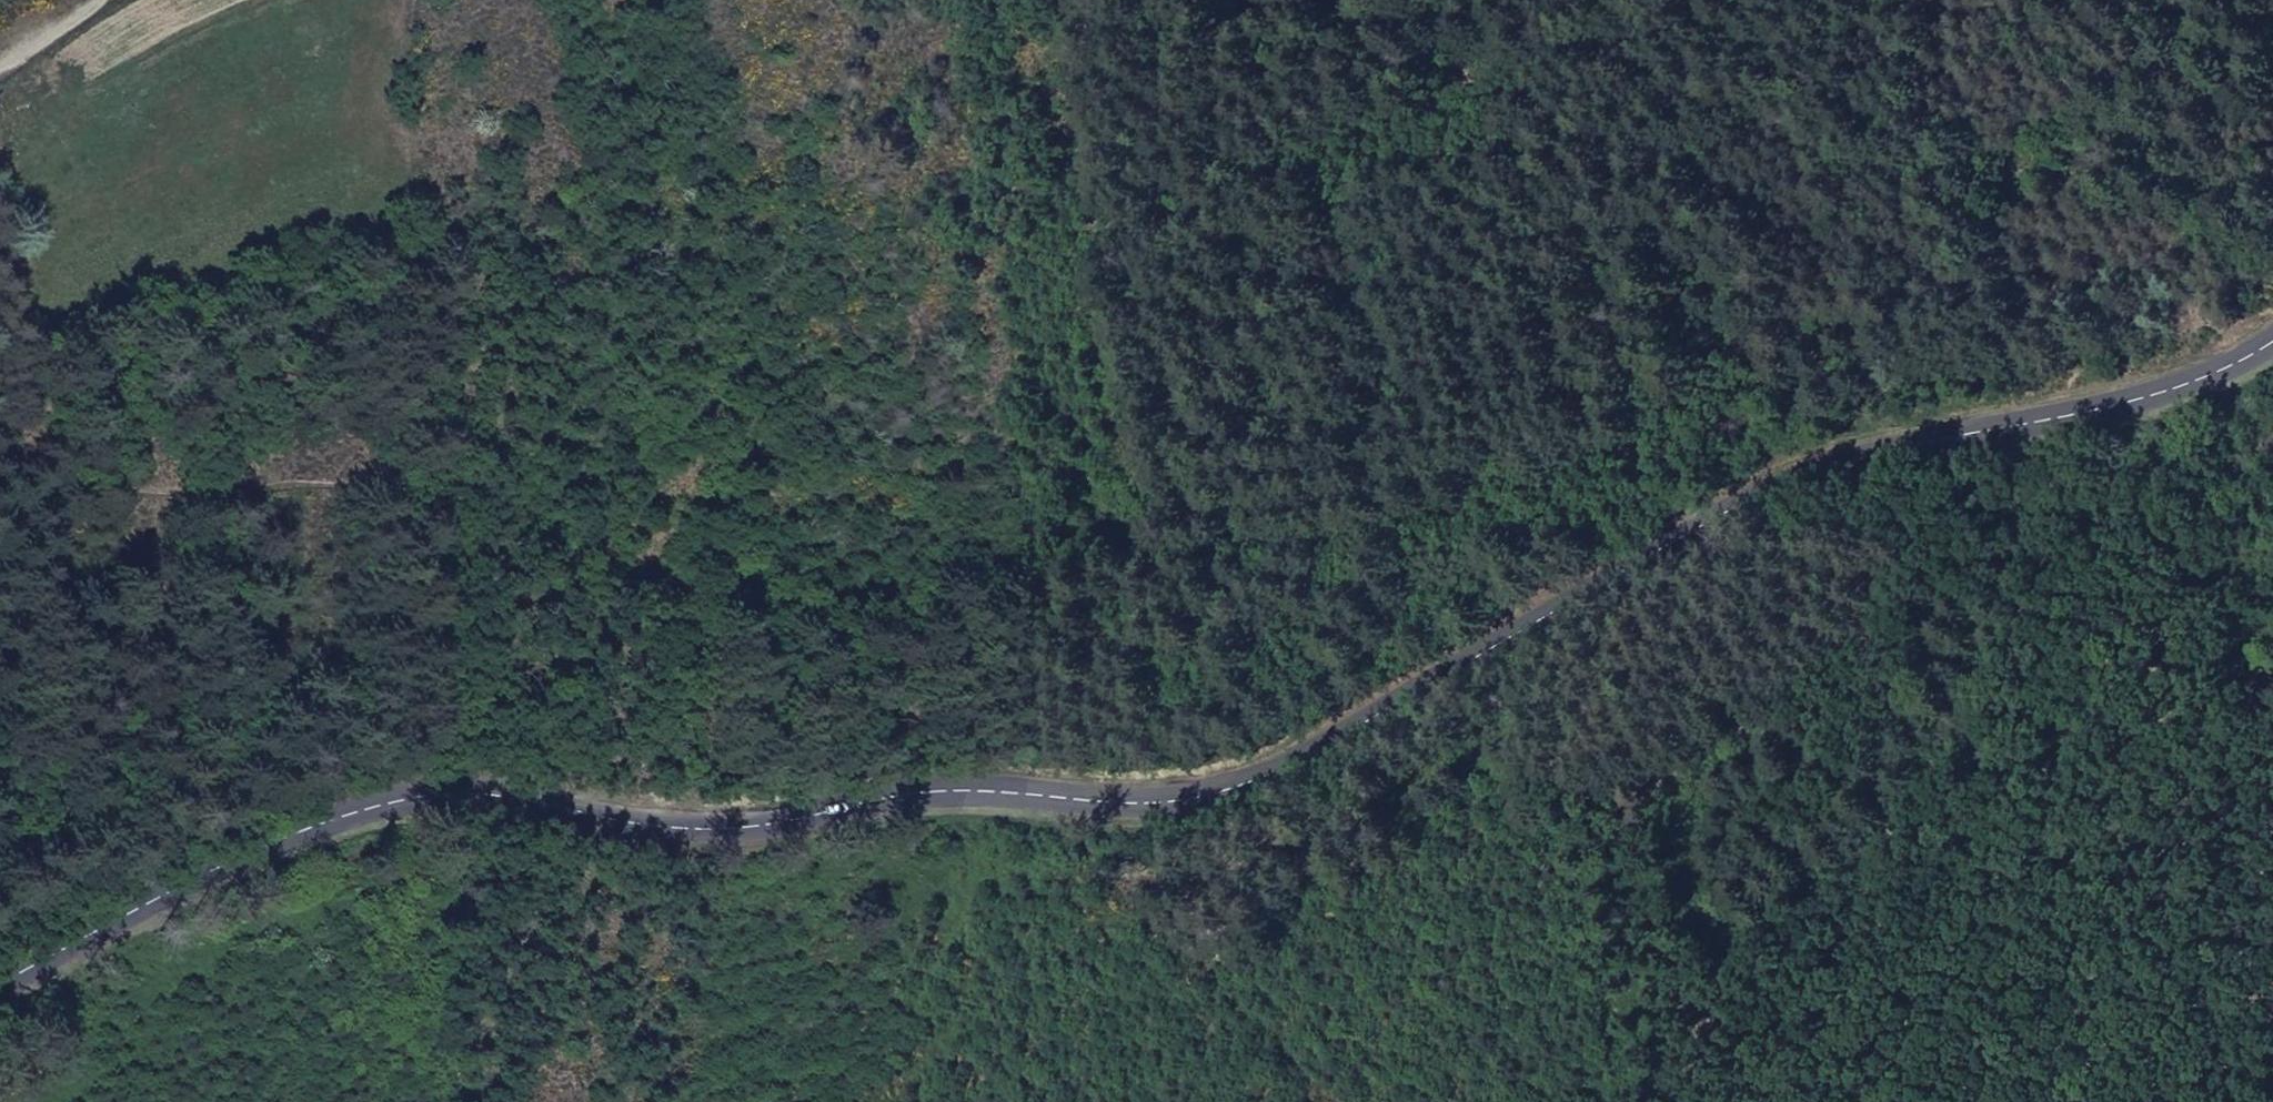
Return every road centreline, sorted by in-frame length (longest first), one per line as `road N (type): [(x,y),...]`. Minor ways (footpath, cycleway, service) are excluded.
road 1 (secondary): [(0,989),(267,845),(385,802),(467,788),(716,830),(948,787),(1197,803),(1269,778),(1348,735),(1782,483),(2140,400),(2246,363),(2272,343)]
road 2 (track): [(0,71),(100,0)]

